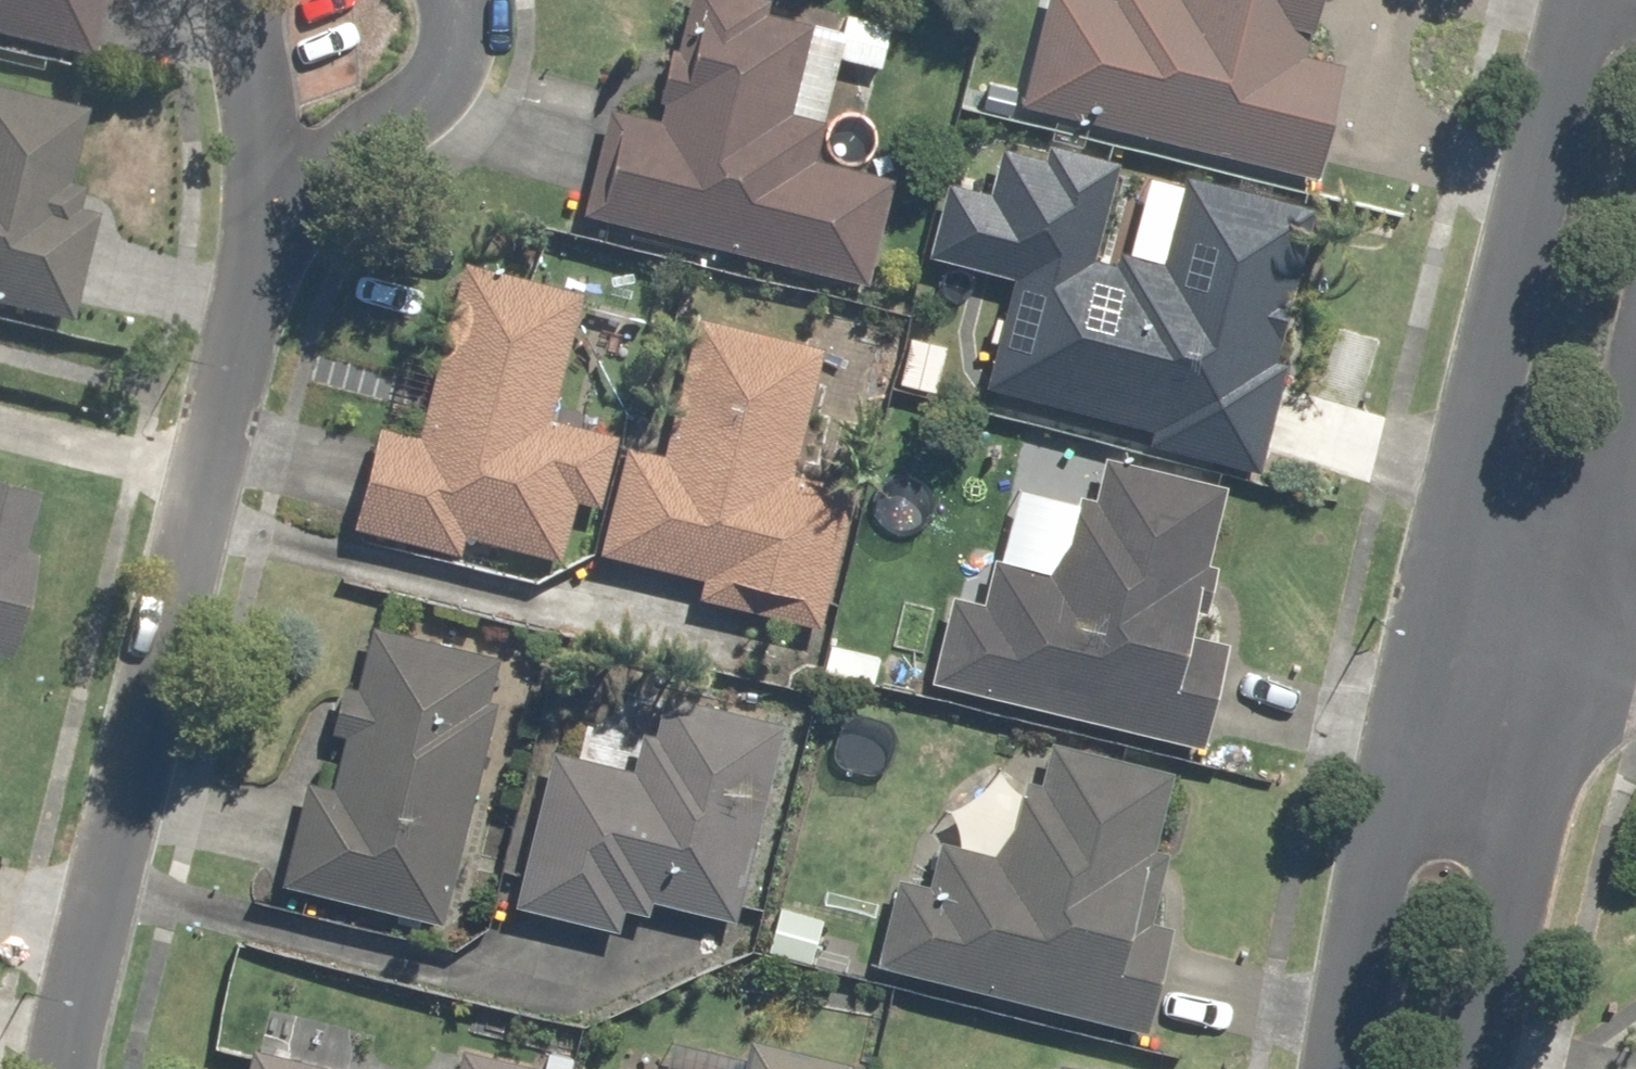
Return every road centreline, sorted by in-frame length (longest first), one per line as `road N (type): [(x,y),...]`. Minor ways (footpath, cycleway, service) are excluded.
road 1 (residential): [(282,185),(235,386),(82,932),(62,1068)]
road 2 (residential): [(1435,607),(1575,0)]
road 3 (residential): [(1341,1068),(1435,607)]
road 4 (residential): [(1581,630),(1508,888),(1471,1068)]
road 5 (residential): [(1635,397),(1581,630)]
road 6 (residential): [(282,185),(236,36),(242,0)]
road 7 (residential): [(1581,630),(1435,607)]
road 8 (residential): [(438,0),(447,43),(387,107)]
road 9 (residential): [(387,107),(282,185)]

